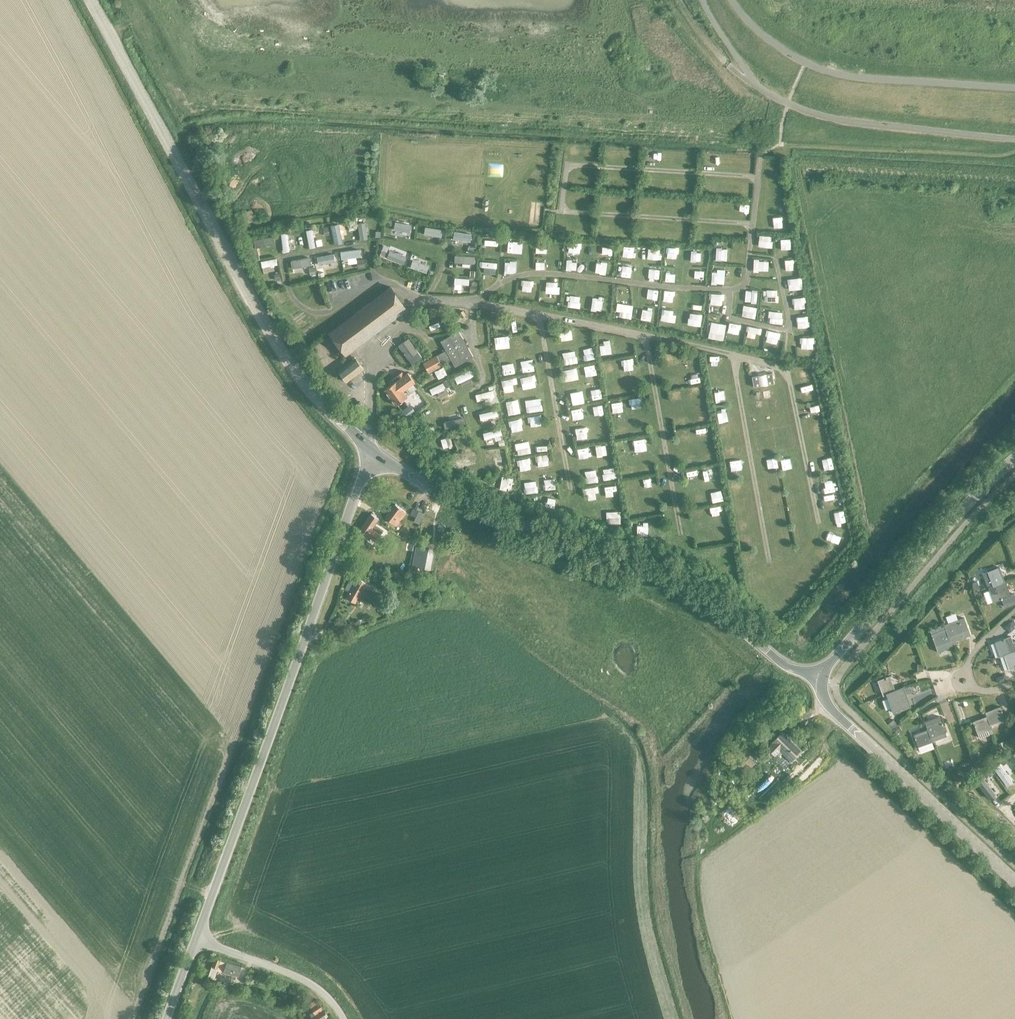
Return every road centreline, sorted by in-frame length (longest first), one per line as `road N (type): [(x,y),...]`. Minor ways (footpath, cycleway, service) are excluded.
road 1 (tertiary): [(373,453),(291,365),(91,0)]
road 2 (unclassified): [(196,940),(373,453)]
road 3 (tertiary): [(823,680),(779,663),(688,594),(464,503),(373,453)]
road 4 (tertiary): [(823,680),(1014,458)]
road 5 (tertiary): [(1014,883),(831,710),(823,680)]
road 6 (unclassified): [(342,1018),(302,980),(196,940)]

